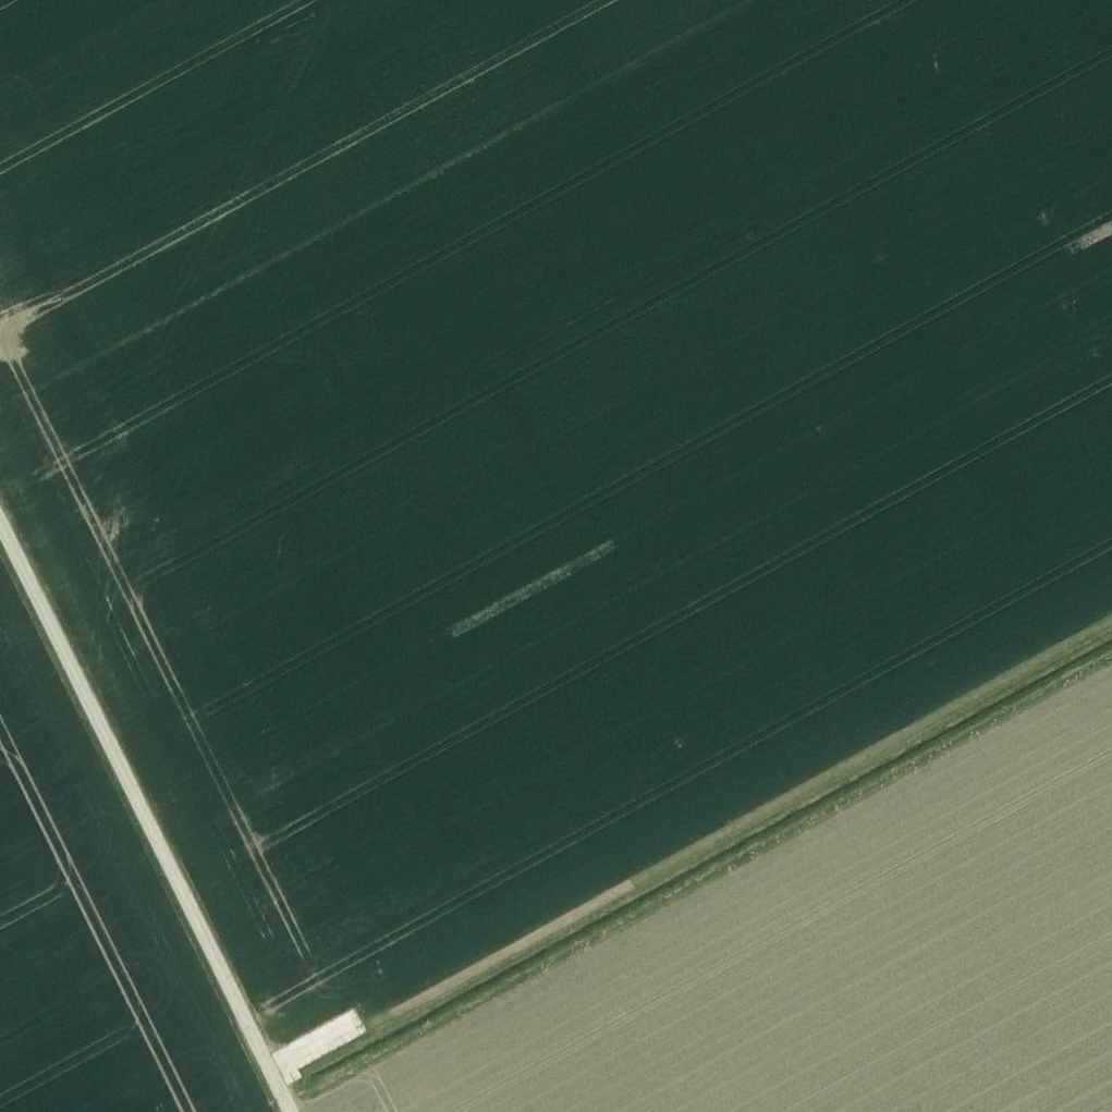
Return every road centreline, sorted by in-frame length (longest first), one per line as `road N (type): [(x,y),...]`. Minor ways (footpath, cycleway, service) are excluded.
road 1 (unclassified): [(295,1111),(0,517)]

